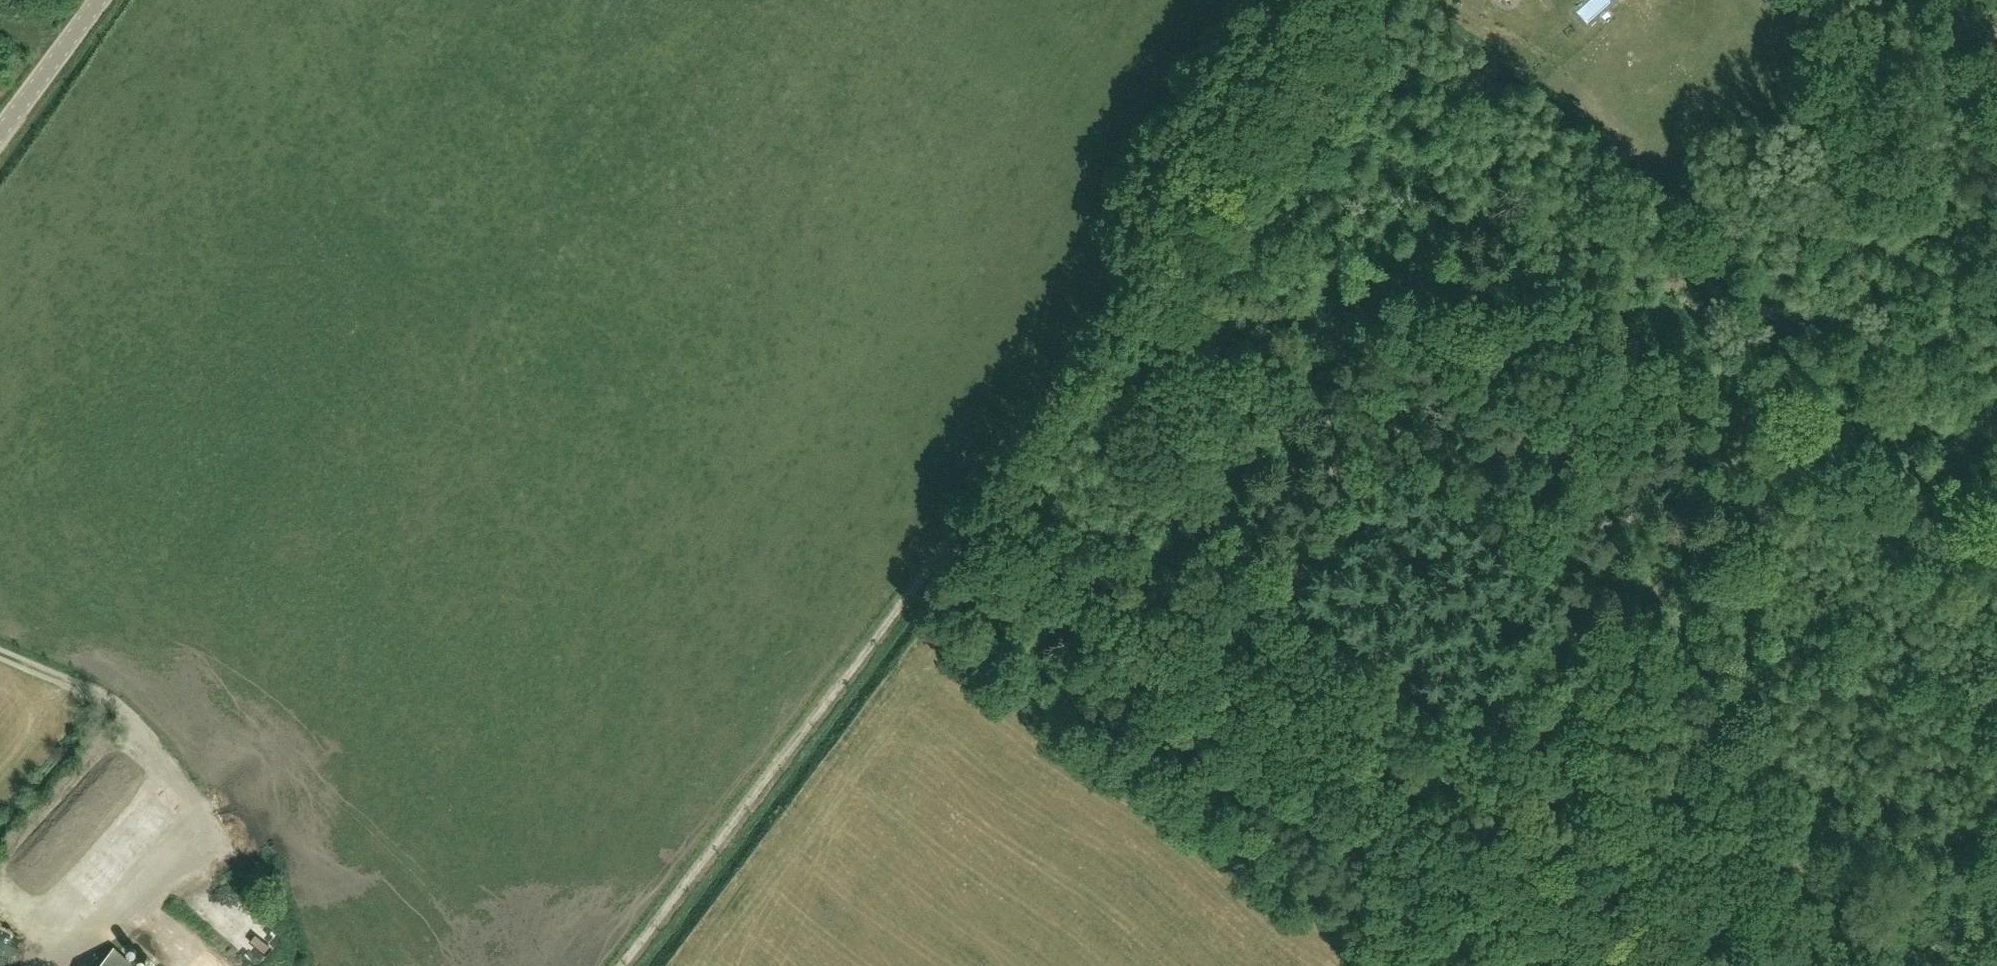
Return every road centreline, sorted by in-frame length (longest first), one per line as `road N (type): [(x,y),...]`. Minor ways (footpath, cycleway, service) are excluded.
road 1 (unclassified): [(0,141),(107,0)]

